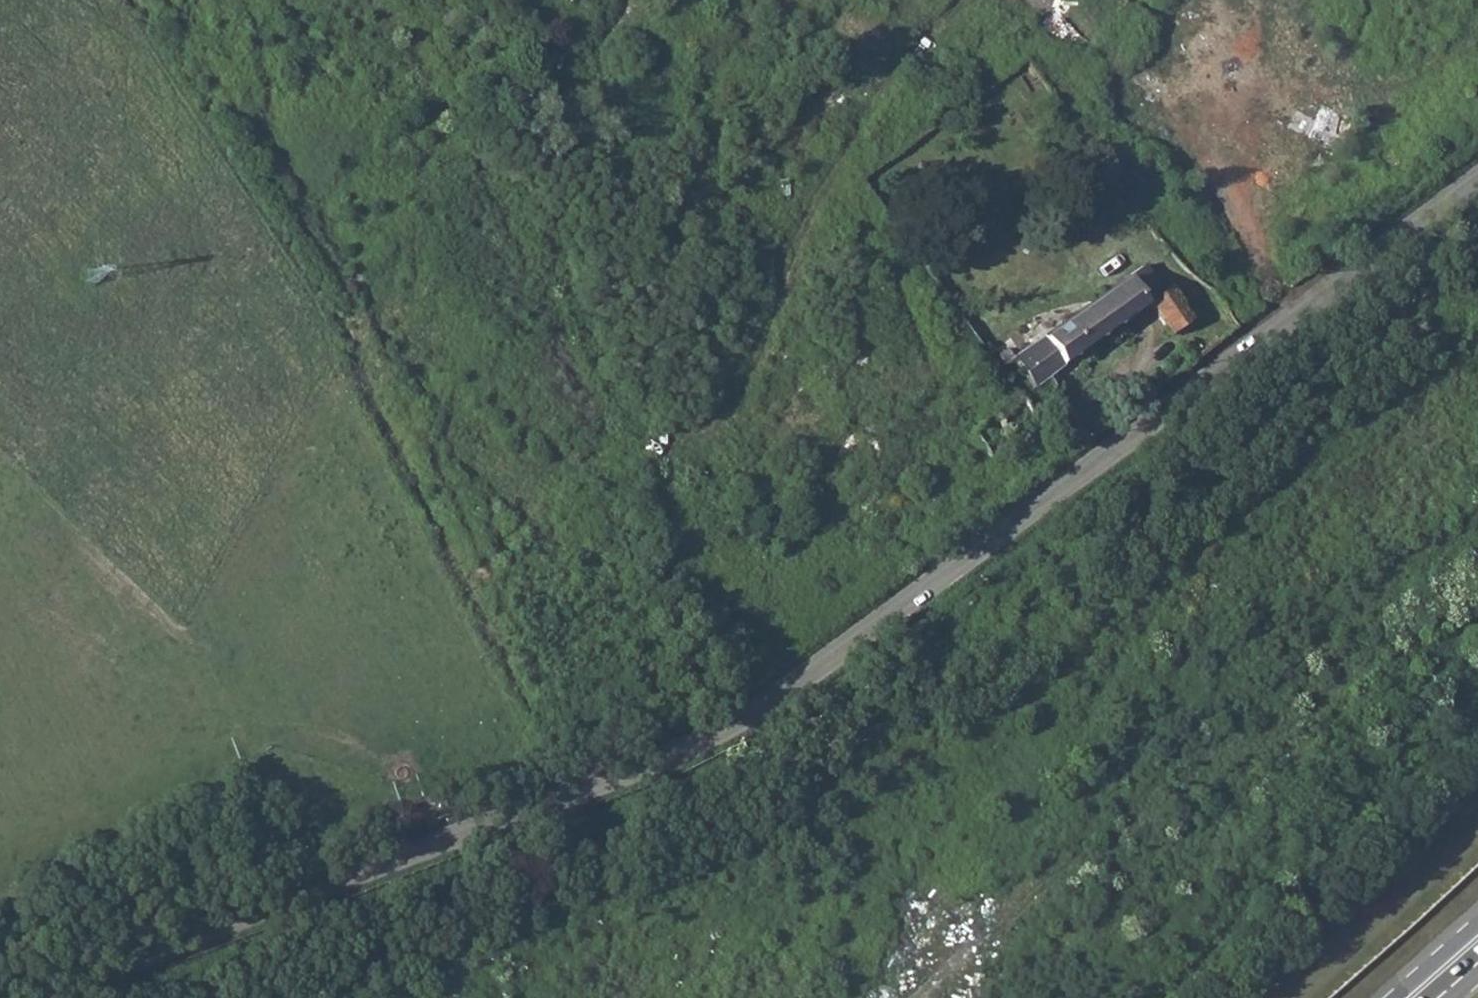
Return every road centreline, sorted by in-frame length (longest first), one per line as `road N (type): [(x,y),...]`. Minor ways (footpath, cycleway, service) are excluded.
road 1 (residential): [(1477,177),(846,645),(720,729),(28,997)]

